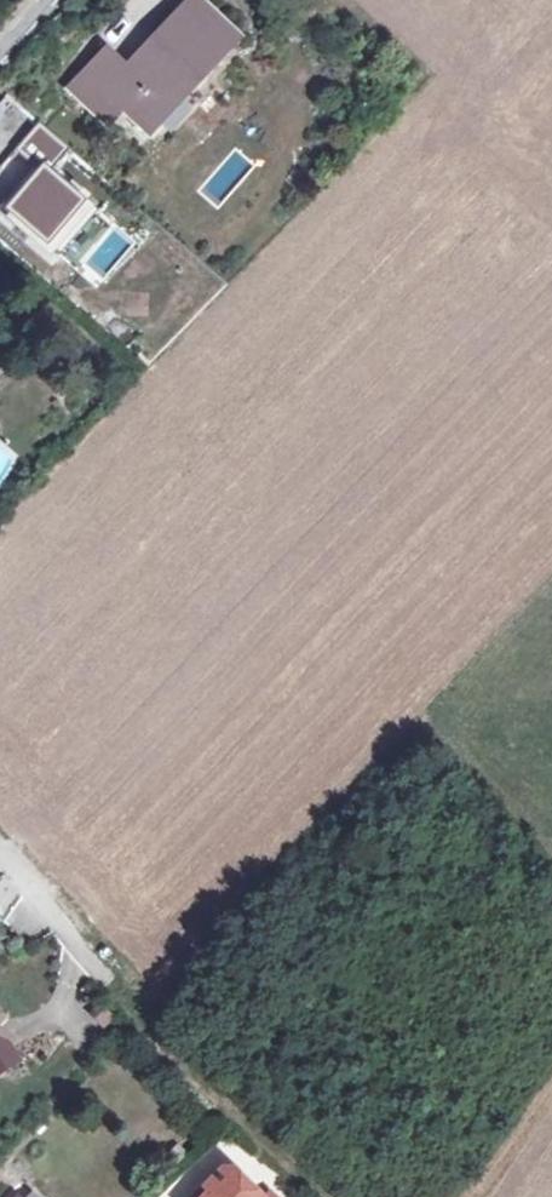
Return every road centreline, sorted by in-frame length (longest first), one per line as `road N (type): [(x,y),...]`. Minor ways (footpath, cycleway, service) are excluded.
road 1 (residential): [(0,856),(113,985)]

